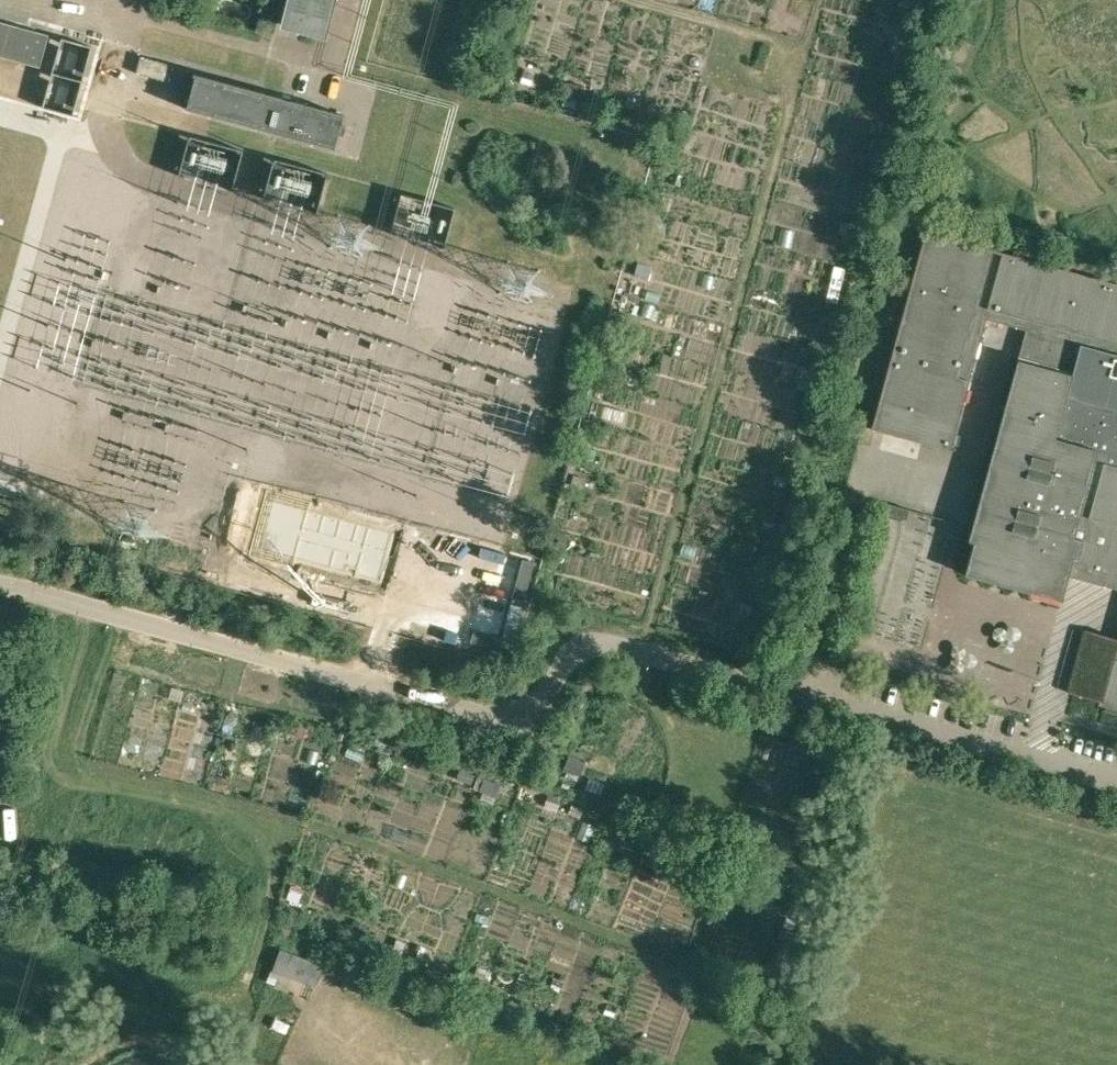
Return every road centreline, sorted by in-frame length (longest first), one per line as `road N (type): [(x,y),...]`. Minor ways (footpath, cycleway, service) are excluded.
road 1 (residential): [(1116,780),(618,642),(585,645),(558,666),(529,707),(492,716),(0,583)]

